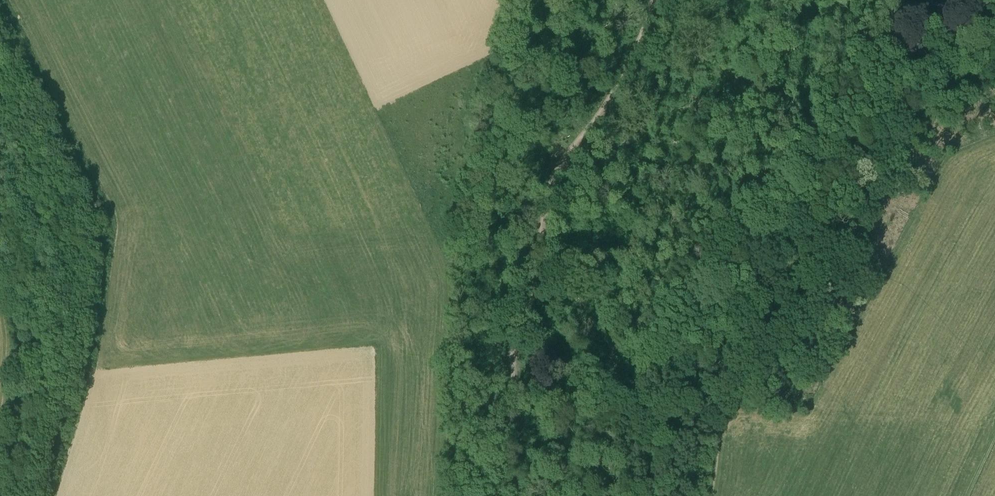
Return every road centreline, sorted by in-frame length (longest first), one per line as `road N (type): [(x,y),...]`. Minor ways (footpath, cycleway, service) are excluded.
road 1 (track): [(481,495),(512,435),(515,333),(548,192),(623,75),(654,0)]
road 2 (track): [(0,251),(22,347),(20,424),(0,495)]

